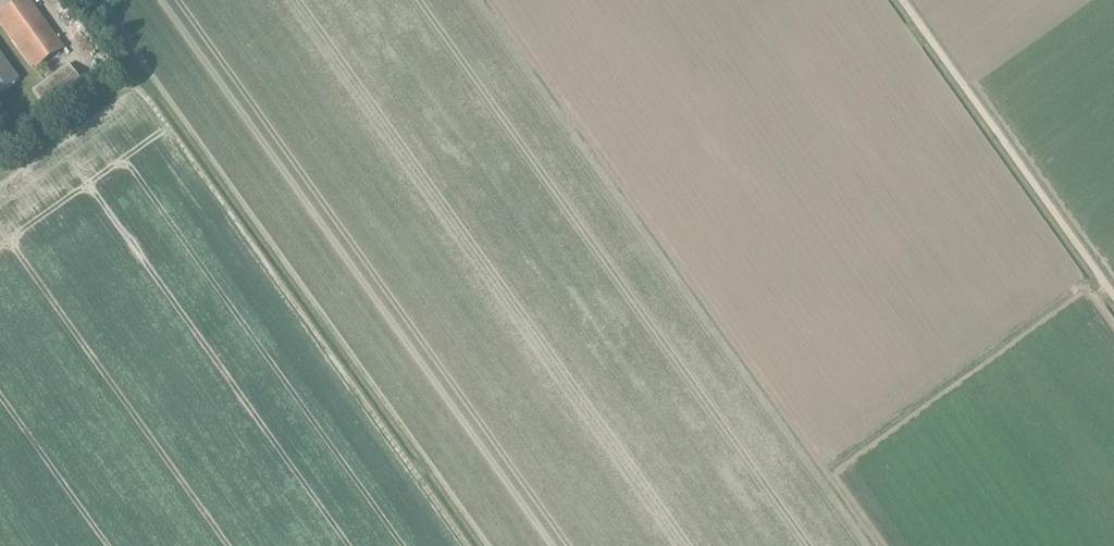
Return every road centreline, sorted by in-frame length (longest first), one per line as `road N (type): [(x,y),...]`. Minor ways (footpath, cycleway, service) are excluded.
road 1 (unclassified): [(1113,307),(894,0)]

